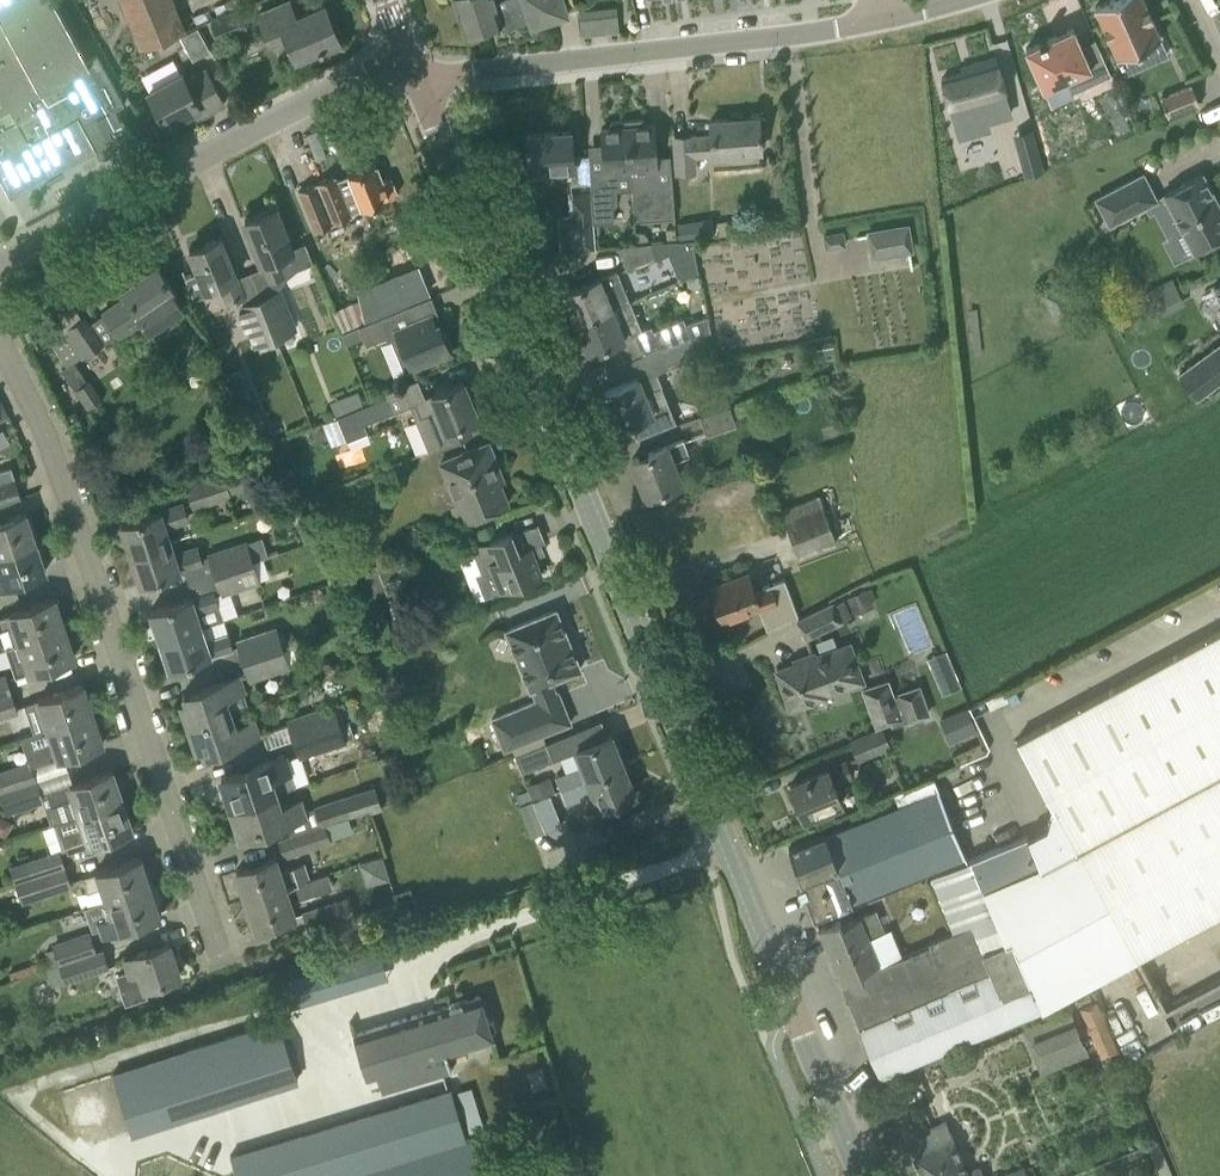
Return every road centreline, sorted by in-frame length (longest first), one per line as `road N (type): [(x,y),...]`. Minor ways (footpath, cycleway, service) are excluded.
road 1 (tertiary): [(858,1175),(421,74)]
road 2 (residential): [(218,957),(74,500),(0,348)]
road 3 (residential): [(421,74),(874,17)]
road 4 (residential): [(0,263),(403,50)]

